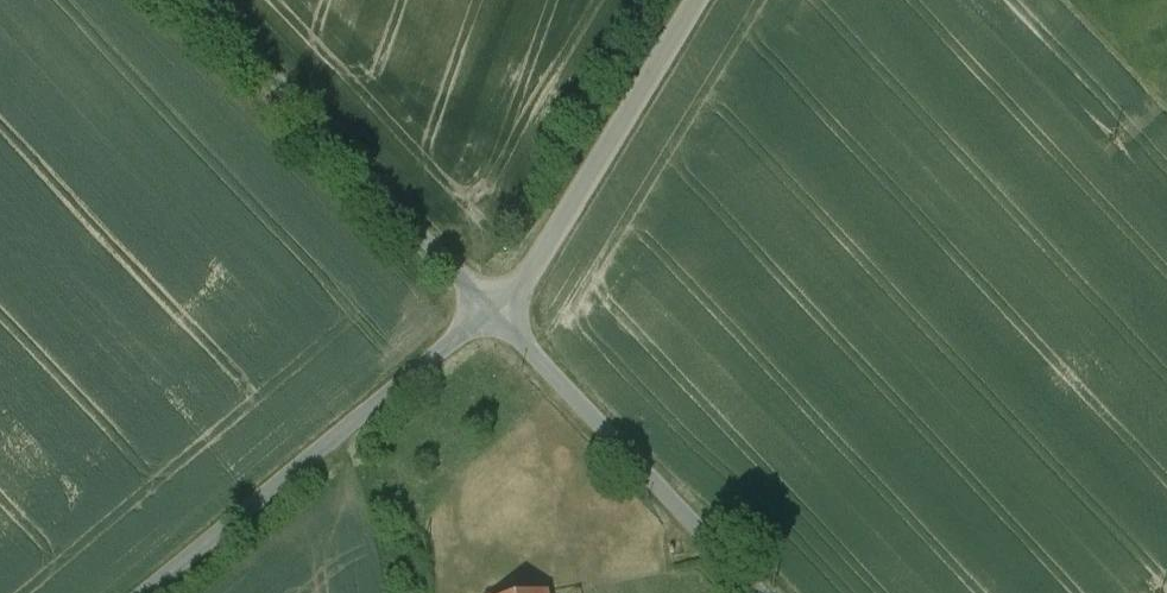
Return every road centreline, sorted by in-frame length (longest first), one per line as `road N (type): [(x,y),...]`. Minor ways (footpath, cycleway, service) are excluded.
road 1 (unclassified): [(499,300),(152,592)]
road 2 (unclassified): [(215,0),(499,300)]
road 3 (unclassified): [(499,300),(778,592)]
road 4 (unclassified): [(698,0),(554,238),(499,300)]

